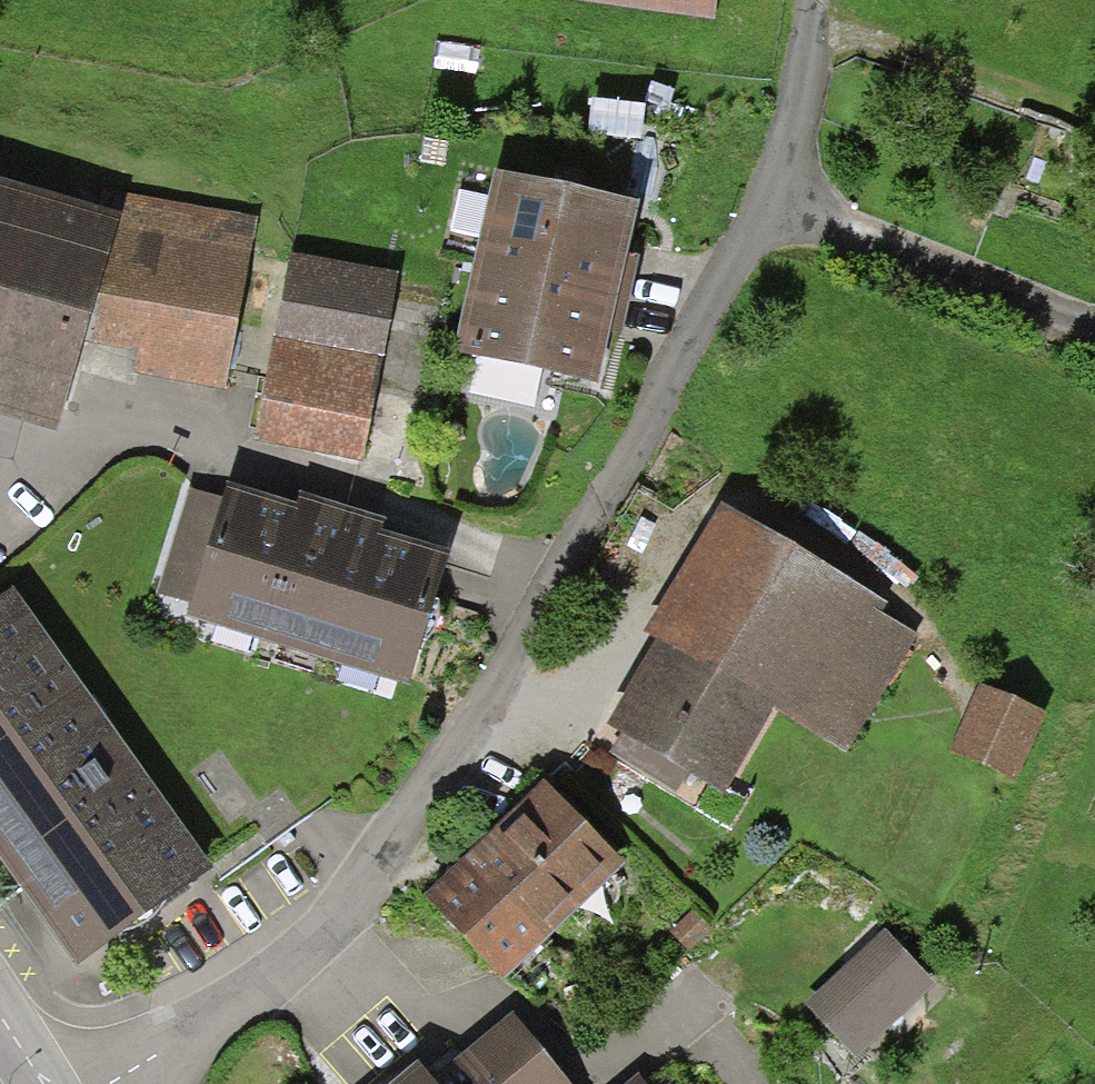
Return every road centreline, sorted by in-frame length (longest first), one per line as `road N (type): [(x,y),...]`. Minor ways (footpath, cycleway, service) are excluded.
road 1 (residential): [(765,195),(518,654),(343,897),(201,1015),(90,1083)]
road 2 (track): [(817,0),(765,195)]

